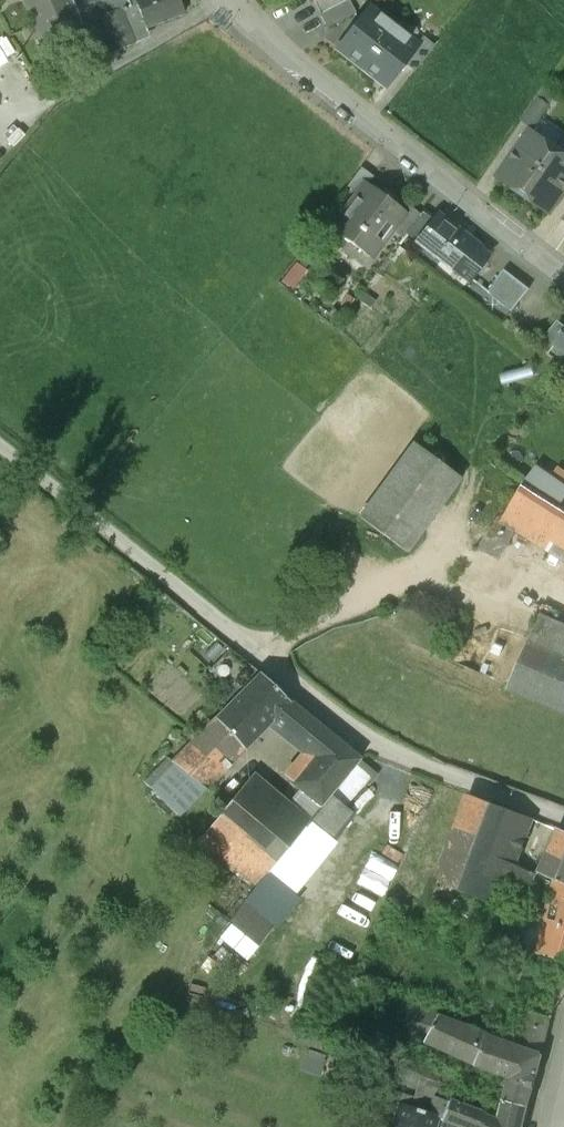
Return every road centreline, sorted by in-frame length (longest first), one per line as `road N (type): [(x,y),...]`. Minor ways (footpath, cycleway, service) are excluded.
road 1 (residential): [(563,818),(378,747),(190,593)]
road 2 (residential): [(238,0),(264,41),(563,276)]
road 3 (track): [(190,593),(0,447)]

